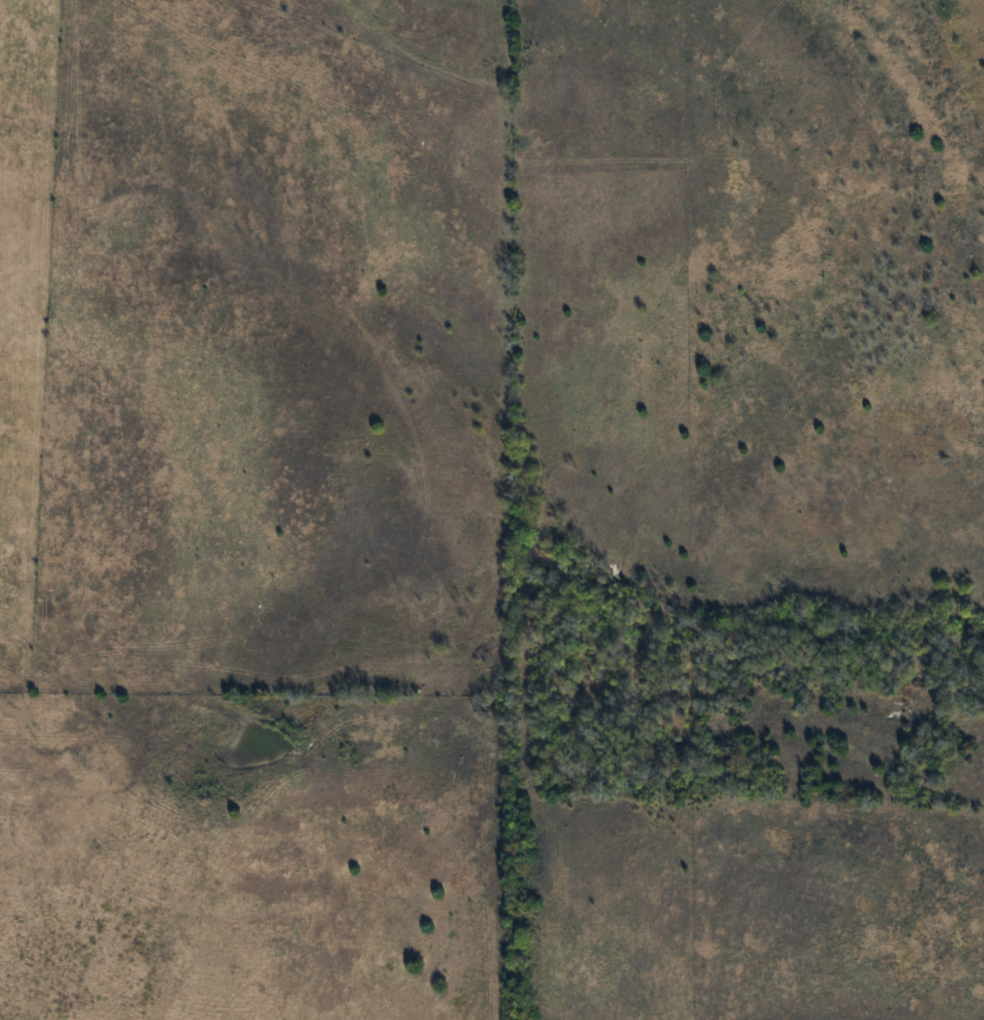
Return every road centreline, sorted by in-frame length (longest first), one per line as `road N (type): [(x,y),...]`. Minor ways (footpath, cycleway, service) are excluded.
road 1 (residential): [(317,0),(312,676)]
road 2 (residential): [(0,522),(314,531)]

